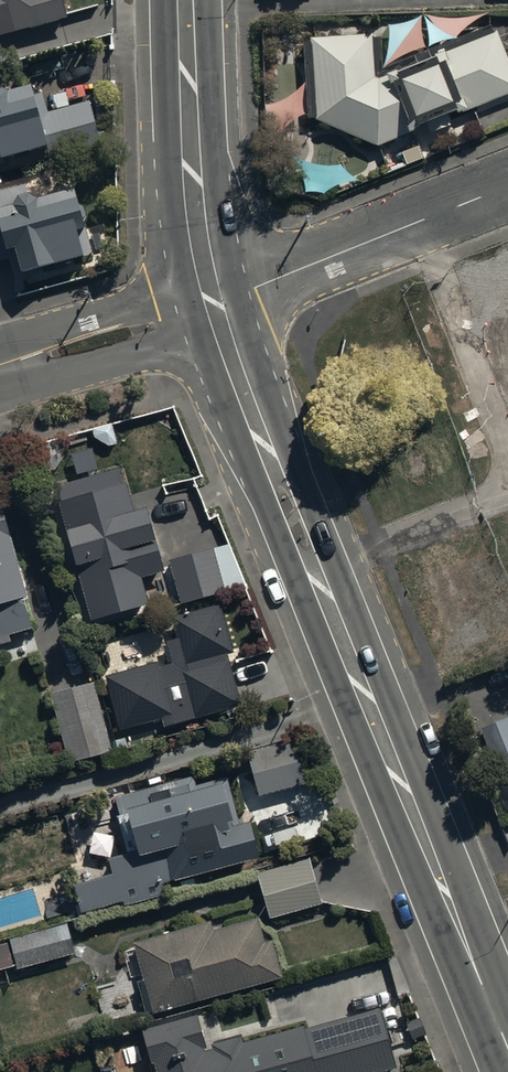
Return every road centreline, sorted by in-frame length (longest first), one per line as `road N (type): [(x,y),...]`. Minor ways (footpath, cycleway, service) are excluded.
road 1 (secondary): [(210,312),(507,1050)]
road 2 (residential): [(210,312),(507,192)]
road 3 (secondary): [(179,0),(183,168),(210,312)]
road 4 (tertiary): [(0,370),(210,312)]

